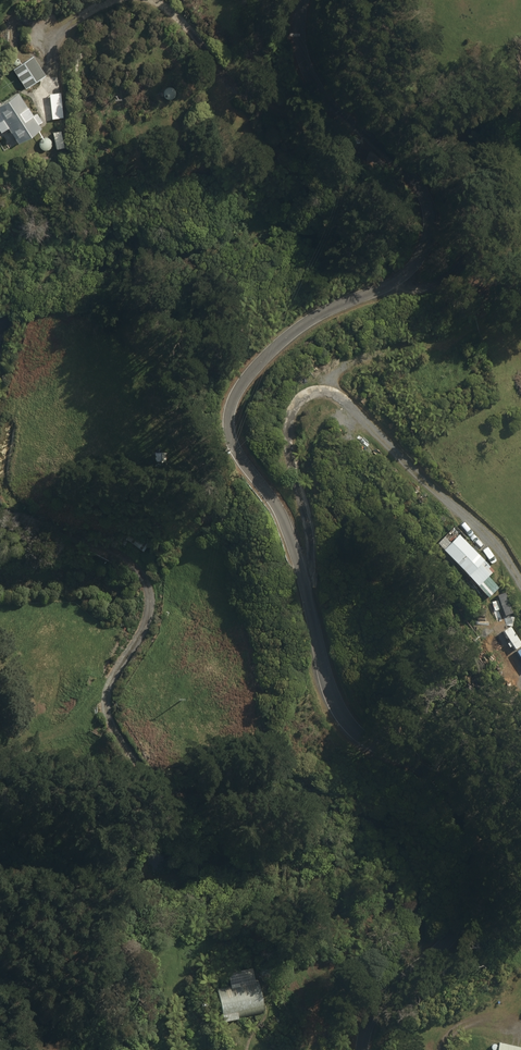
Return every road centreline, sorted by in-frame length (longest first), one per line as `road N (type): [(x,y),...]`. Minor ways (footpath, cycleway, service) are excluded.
road 1 (unclassified): [(354,1049),(378,995),(453,921),(468,864),(450,812),(360,745),(341,721),(282,528),(229,445),(228,408),(253,367),(314,322),(403,279),(423,241),(416,199),(340,129),(302,78),(293,48),(295,0)]

